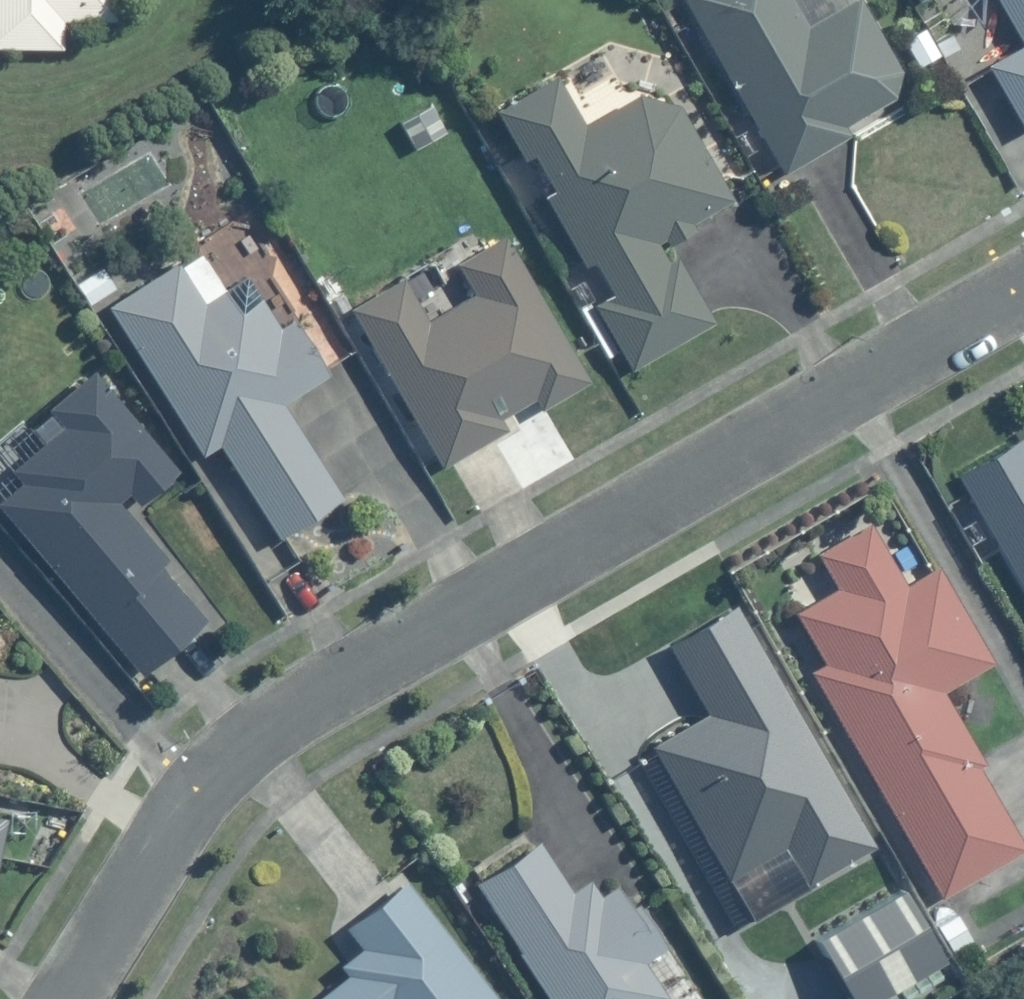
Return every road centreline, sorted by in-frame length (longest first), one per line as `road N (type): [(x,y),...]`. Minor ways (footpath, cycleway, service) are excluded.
road 1 (residential): [(180,793),(1023,300)]
road 2 (residential): [(0,584),(180,793)]
road 3 (residential): [(59,998),(180,793)]

